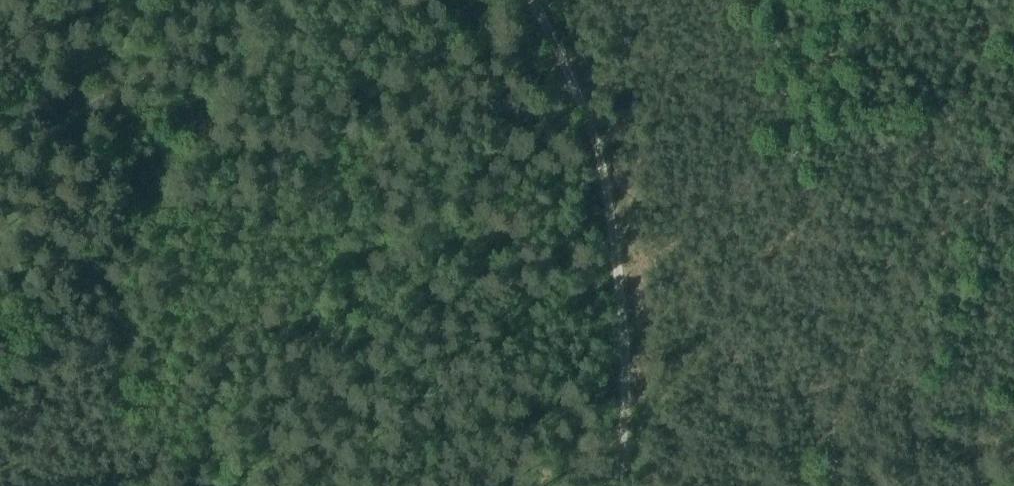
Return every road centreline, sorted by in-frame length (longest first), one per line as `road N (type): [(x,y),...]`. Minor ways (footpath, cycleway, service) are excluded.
road 1 (track): [(532,0),(597,146),(609,200),(624,358),(618,485)]

